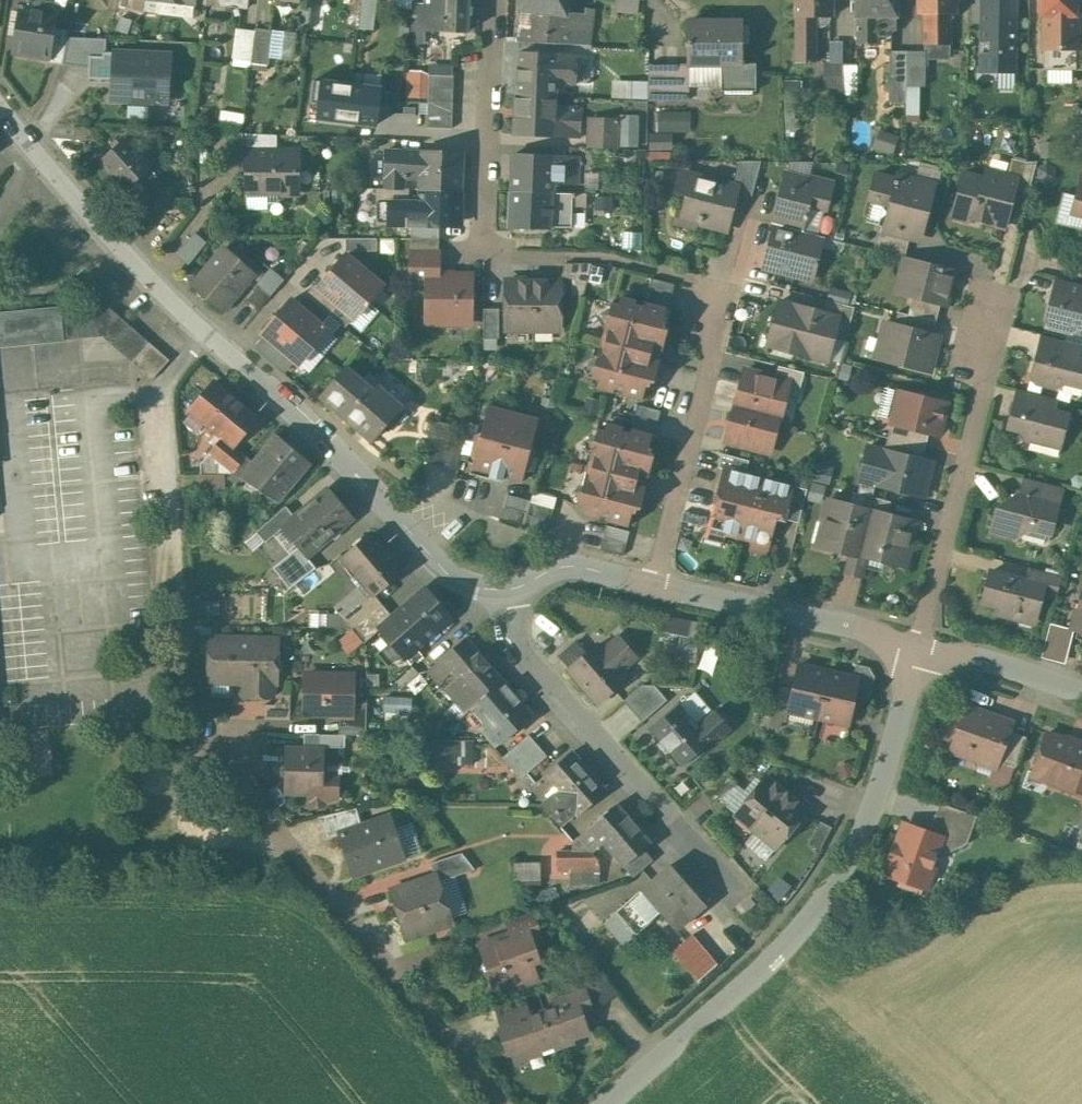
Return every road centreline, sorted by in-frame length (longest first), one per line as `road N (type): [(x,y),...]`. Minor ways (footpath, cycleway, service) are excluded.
road 1 (residential): [(0,104),(151,278),(447,572),(509,590)]
road 2 (residential): [(608,1103),(825,904),(883,777),(918,644)]
road 3 (residential): [(506,1103),(254,802),(233,744)]
road 4 (residential): [(509,590),(515,643),(727,875)]
road 5 (residential): [(918,644),(1004,300)]
road 6 (residential): [(653,585),(729,290)]
road 7 (residential): [(653,585),(918,644)]
road 8 (residential): [(497,0),(486,243)]
road 9 (residential): [(918,644),(1081,689)]
road 10 (residential): [(509,590),(566,566),(653,585)]

